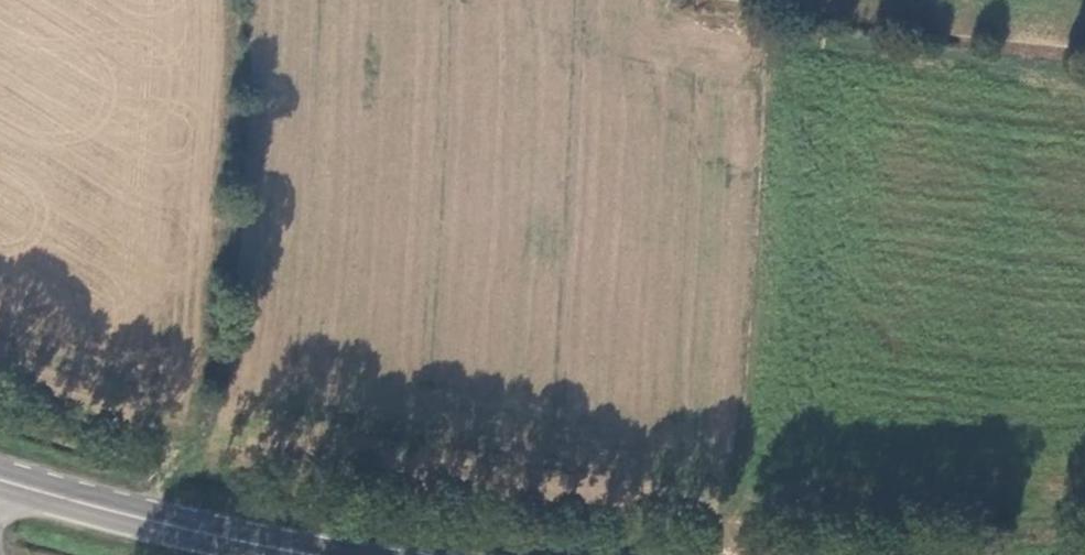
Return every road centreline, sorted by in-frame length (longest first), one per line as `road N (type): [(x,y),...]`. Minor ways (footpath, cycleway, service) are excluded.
road 1 (secondary): [(309,554),(0,479)]

